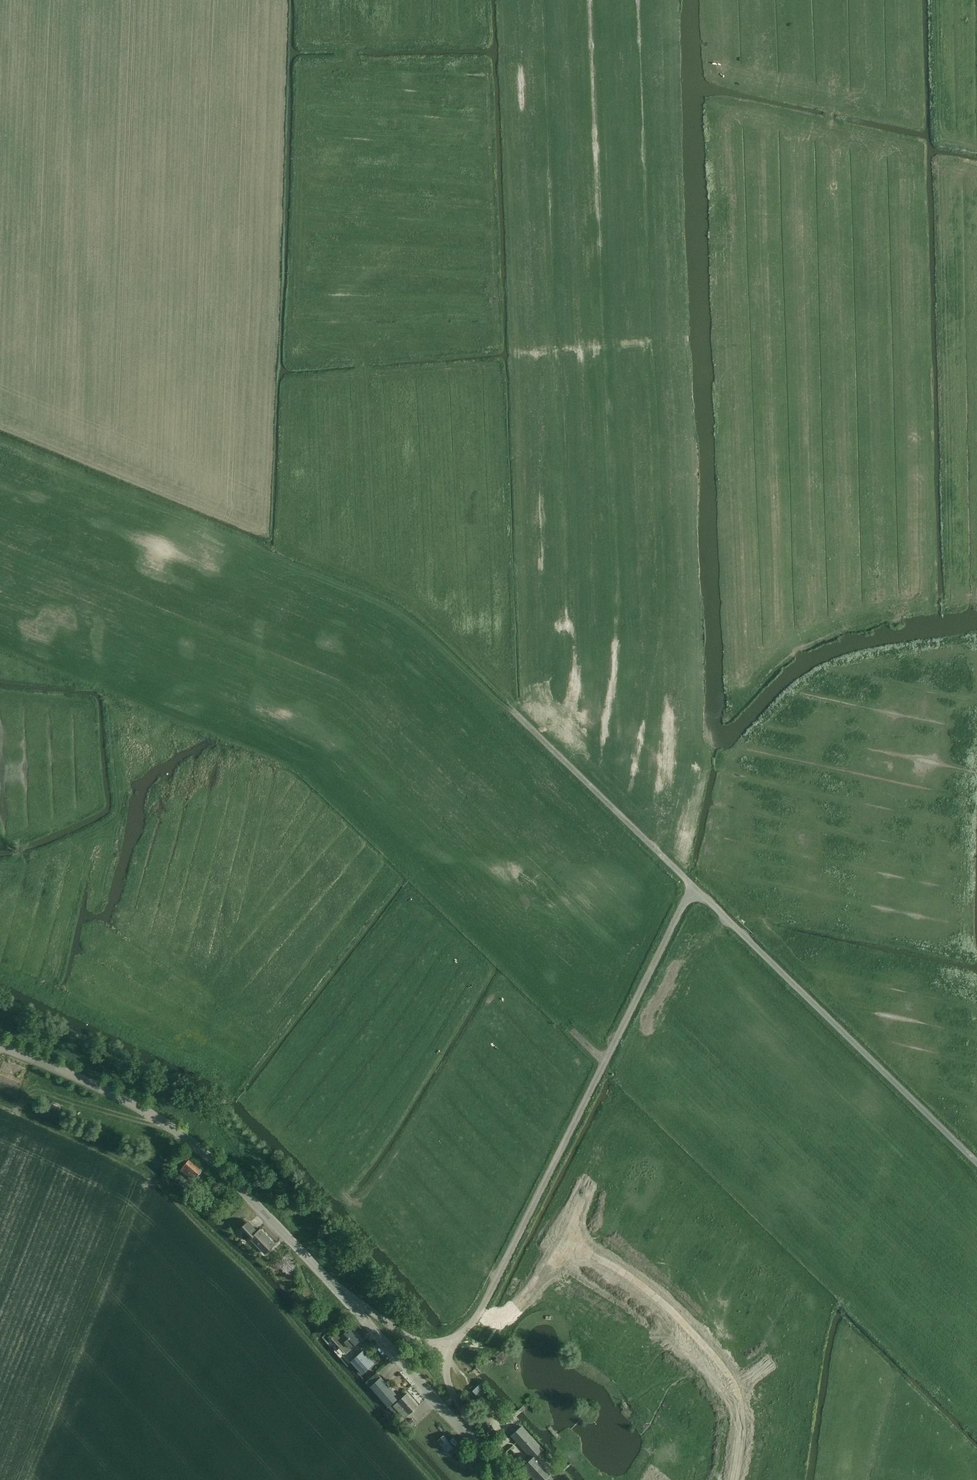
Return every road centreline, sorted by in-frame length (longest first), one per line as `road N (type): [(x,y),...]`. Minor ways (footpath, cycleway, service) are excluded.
road 1 (tertiary): [(0,1046),(126,1101),(191,1143),(346,1299),(508,1479)]
road 2 (track): [(17,1113),(44,1093),(174,1129)]

